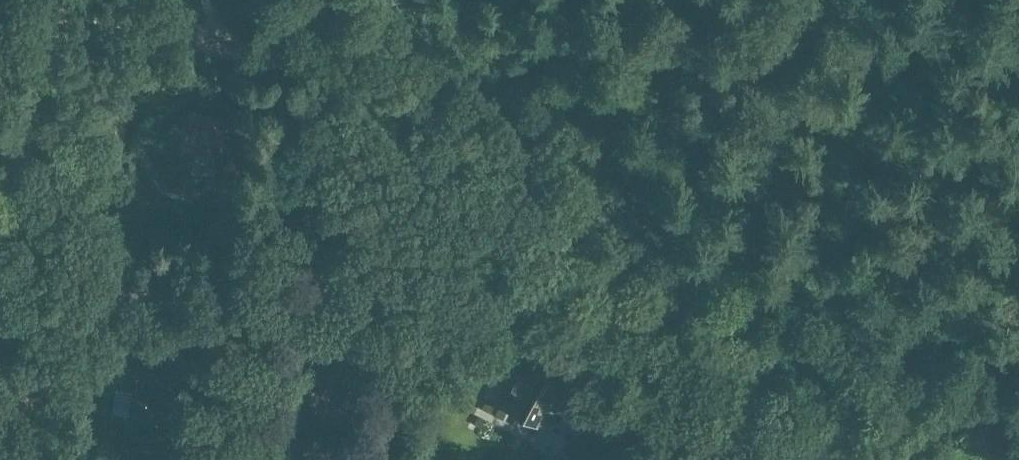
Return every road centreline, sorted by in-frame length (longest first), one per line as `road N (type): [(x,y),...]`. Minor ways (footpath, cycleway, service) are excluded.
road 1 (track): [(207,42),(352,77),(377,91),(622,265),(796,368)]
road 2 (track): [(325,71),(254,397),(232,459)]
road 3 (track): [(796,368),(1018,421)]
road 4 (track): [(207,42),(2,0)]

